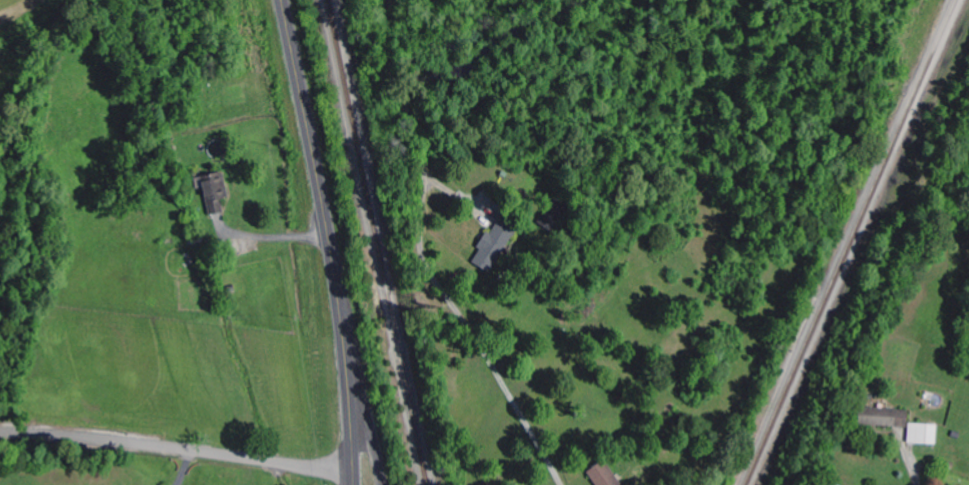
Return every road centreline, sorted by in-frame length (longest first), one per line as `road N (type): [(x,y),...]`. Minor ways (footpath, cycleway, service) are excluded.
road 1 (primary): [(354,484),(334,267),(283,0)]
road 2 (residential): [(354,470),(0,437)]
road 3 (residential): [(381,484),(345,351)]

